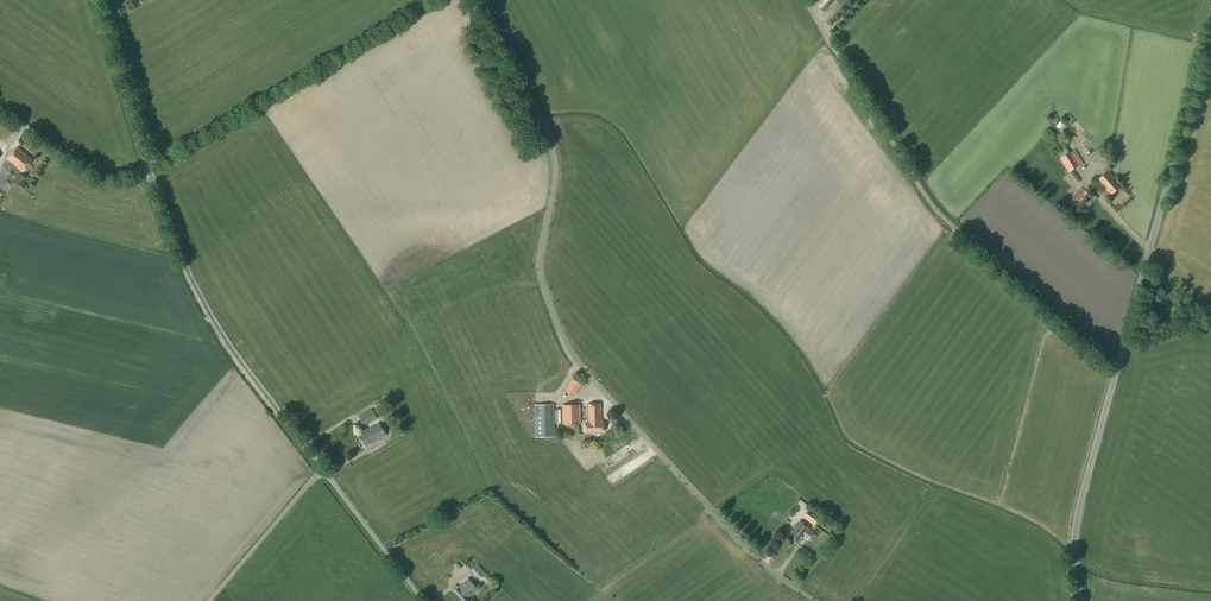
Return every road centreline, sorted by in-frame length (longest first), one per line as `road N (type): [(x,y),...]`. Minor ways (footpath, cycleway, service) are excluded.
road 1 (unclassified): [(814,600),(772,573),(575,361),(542,268),(555,147),(476,0)]
road 2 (unclassified): [(1119,370),(928,200),(809,0)]
road 3 (secondary): [(1119,370),(1210,26)]
road 4 (unclassified): [(321,469),(208,312),(148,168)]
road 5 (unclassified): [(148,168),(429,0)]
road 6 (secondary): [(1078,600),(1075,523),(1119,370)]
road 7 (unclassified): [(148,168),(95,0)]
road 8 (unclassified): [(208,600),(321,469)]
road 9 (unclassified): [(148,168),(99,176),(0,110)]
road 10 (unclassified): [(423,600),(321,469)]

